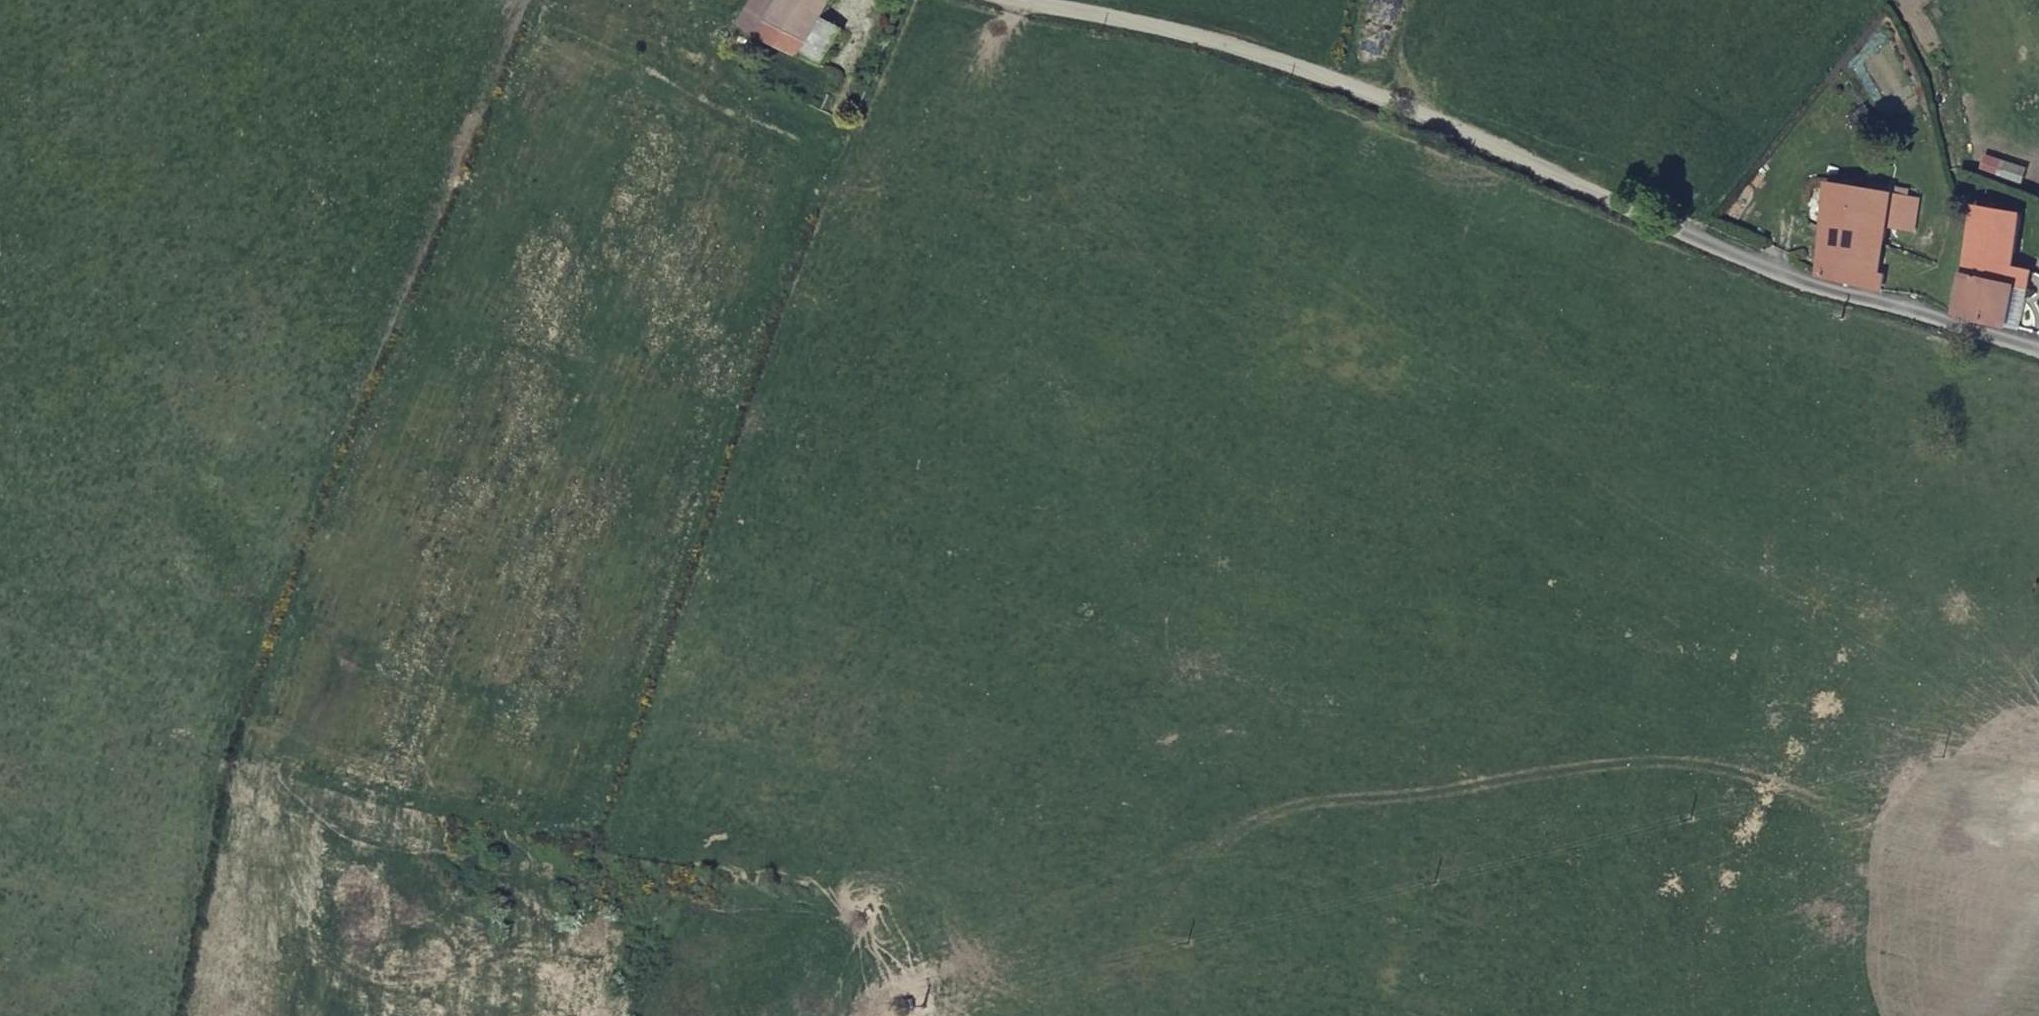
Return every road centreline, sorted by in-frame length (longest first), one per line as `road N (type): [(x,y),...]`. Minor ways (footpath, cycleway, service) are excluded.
road 1 (unclassified): [(1045,0),(1329,67),(1784,277),(2038,355)]

